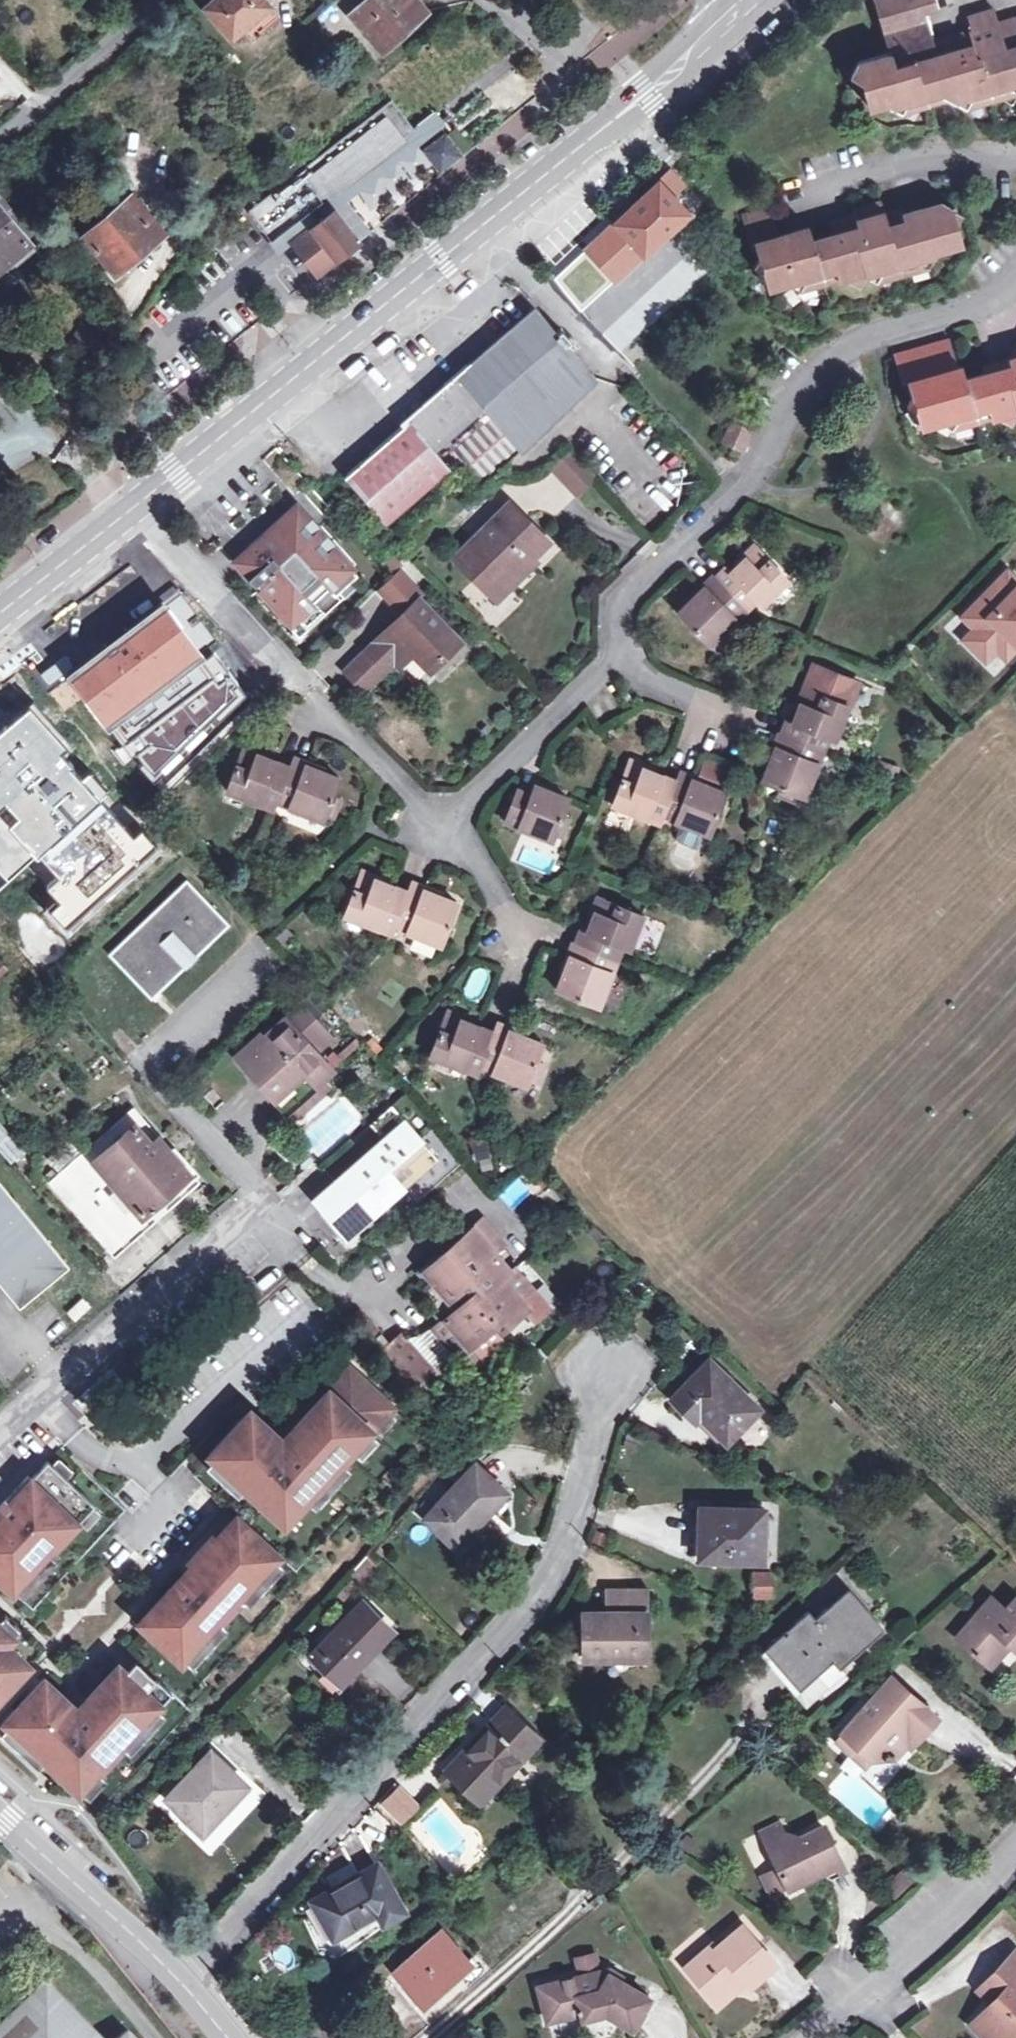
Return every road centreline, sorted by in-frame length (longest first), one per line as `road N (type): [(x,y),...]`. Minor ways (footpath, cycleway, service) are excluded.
road 1 (residential): [(1015,271),(978,297),(819,357),(744,489),(623,594),(616,660),(448,819),(426,821),(310,694)]
road 2 (primary): [(0,618),(730,16)]
road 3 (residential): [(599,1368),(601,1416),(569,1535),(544,1589),(178,1981)]
road 4 (residential): [(0,1435),(255,1201),(142,1064),(260,953)]
road 5 (residential): [(809,2037),(1015,1848)]
road 6 (secondary): [(178,1981),(0,1815)]
road 7 (residential): [(157,0),(0,139)]
road 8 (residential): [(1015,160),(977,156),(810,188)]

